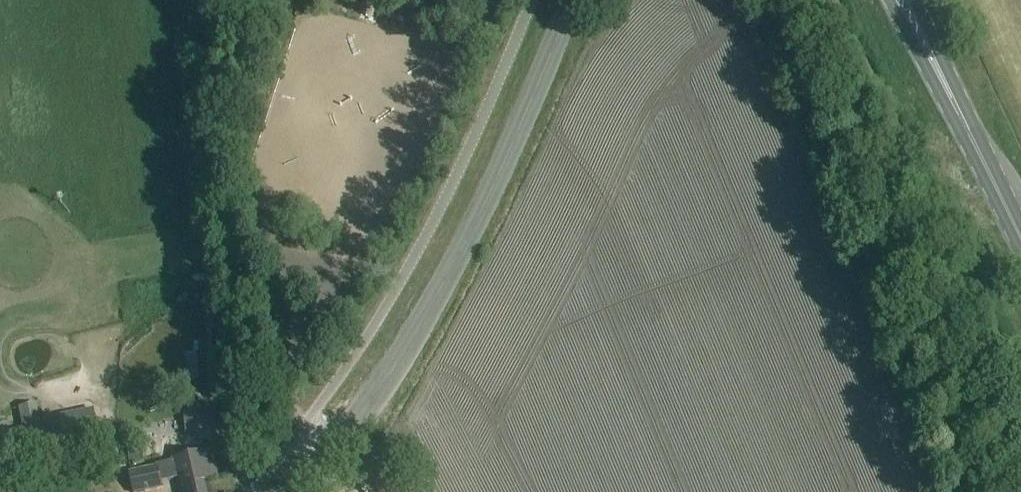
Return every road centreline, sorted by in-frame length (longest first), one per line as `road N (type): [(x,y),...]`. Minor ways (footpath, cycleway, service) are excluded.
road 1 (tertiary): [(291,491),(389,372),(452,261),(572,0)]
road 2 (track): [(245,491),(227,430),(204,0)]
road 3 (primary): [(890,0),(956,126),(972,140)]
road 4 (primary): [(972,140),(972,119),(914,0)]

